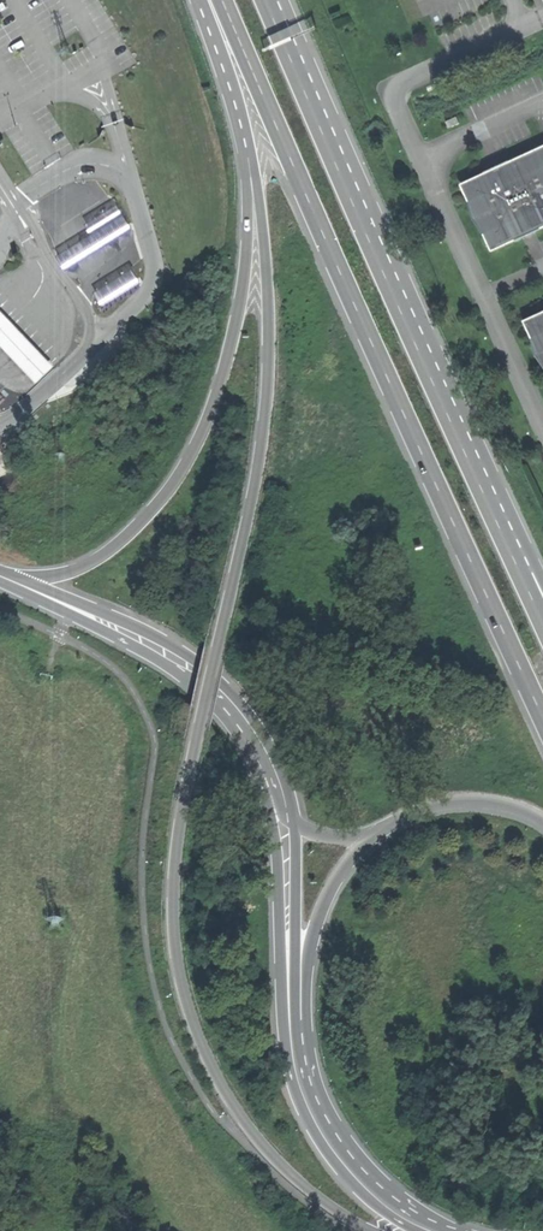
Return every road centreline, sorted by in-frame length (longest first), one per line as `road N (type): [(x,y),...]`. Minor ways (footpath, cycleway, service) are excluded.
road 1 (trunk): [(251,151),(268,295),(266,411),(185,798),(173,943),(211,1067),(264,1147),(369,1230)]
road 2 (trunk): [(222,0),(542,719)]
road 3 (trunk): [(514,561),(265,0)]
road 4 (trunk): [(251,151),(234,329),(183,473),(113,551),(54,572),(0,570)]
road 5 (secondary): [(147,658),(212,706),(248,749),(264,788),(275,849),(281,1025),(309,1110)]
road 6 (trunk): [(473,1230),(396,1194),(363,1161),(333,1116),(309,1045),(306,964),(318,919),(344,867),(379,834)]
road 7 (secondary): [(294,821),(273,749),(205,666),(169,643),(0,574)]
road 8 (secondary): [(309,1110),(293,1023),(294,821)]
road 9 (trunk): [(147,658),(194,676),(238,717),(285,816),(294,821)]
road 10 (trunk): [(379,834),(417,812),(463,801),(525,811),(542,822)]
road 11 (secondary): [(309,1110),(378,1202),(425,1230)]
road 12 (secondary): [(0,576),(147,658)]
road 13 (trunk): [(202,0),(251,151)]

